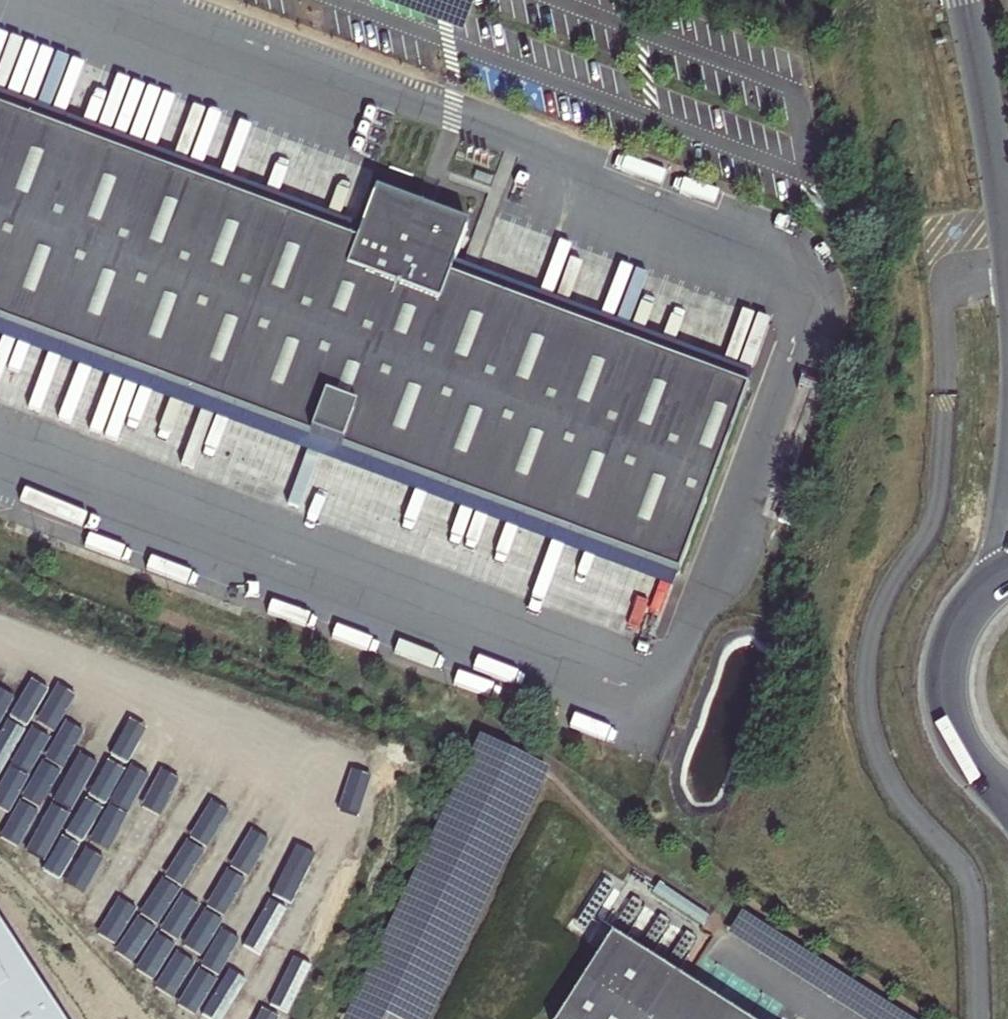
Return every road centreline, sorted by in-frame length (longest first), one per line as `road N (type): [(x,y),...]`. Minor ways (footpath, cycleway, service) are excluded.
road 1 (residential): [(964,0),(1007,236)]
road 2 (primary): [(970,611),(953,647),(949,705),(971,759),(1007,793)]

